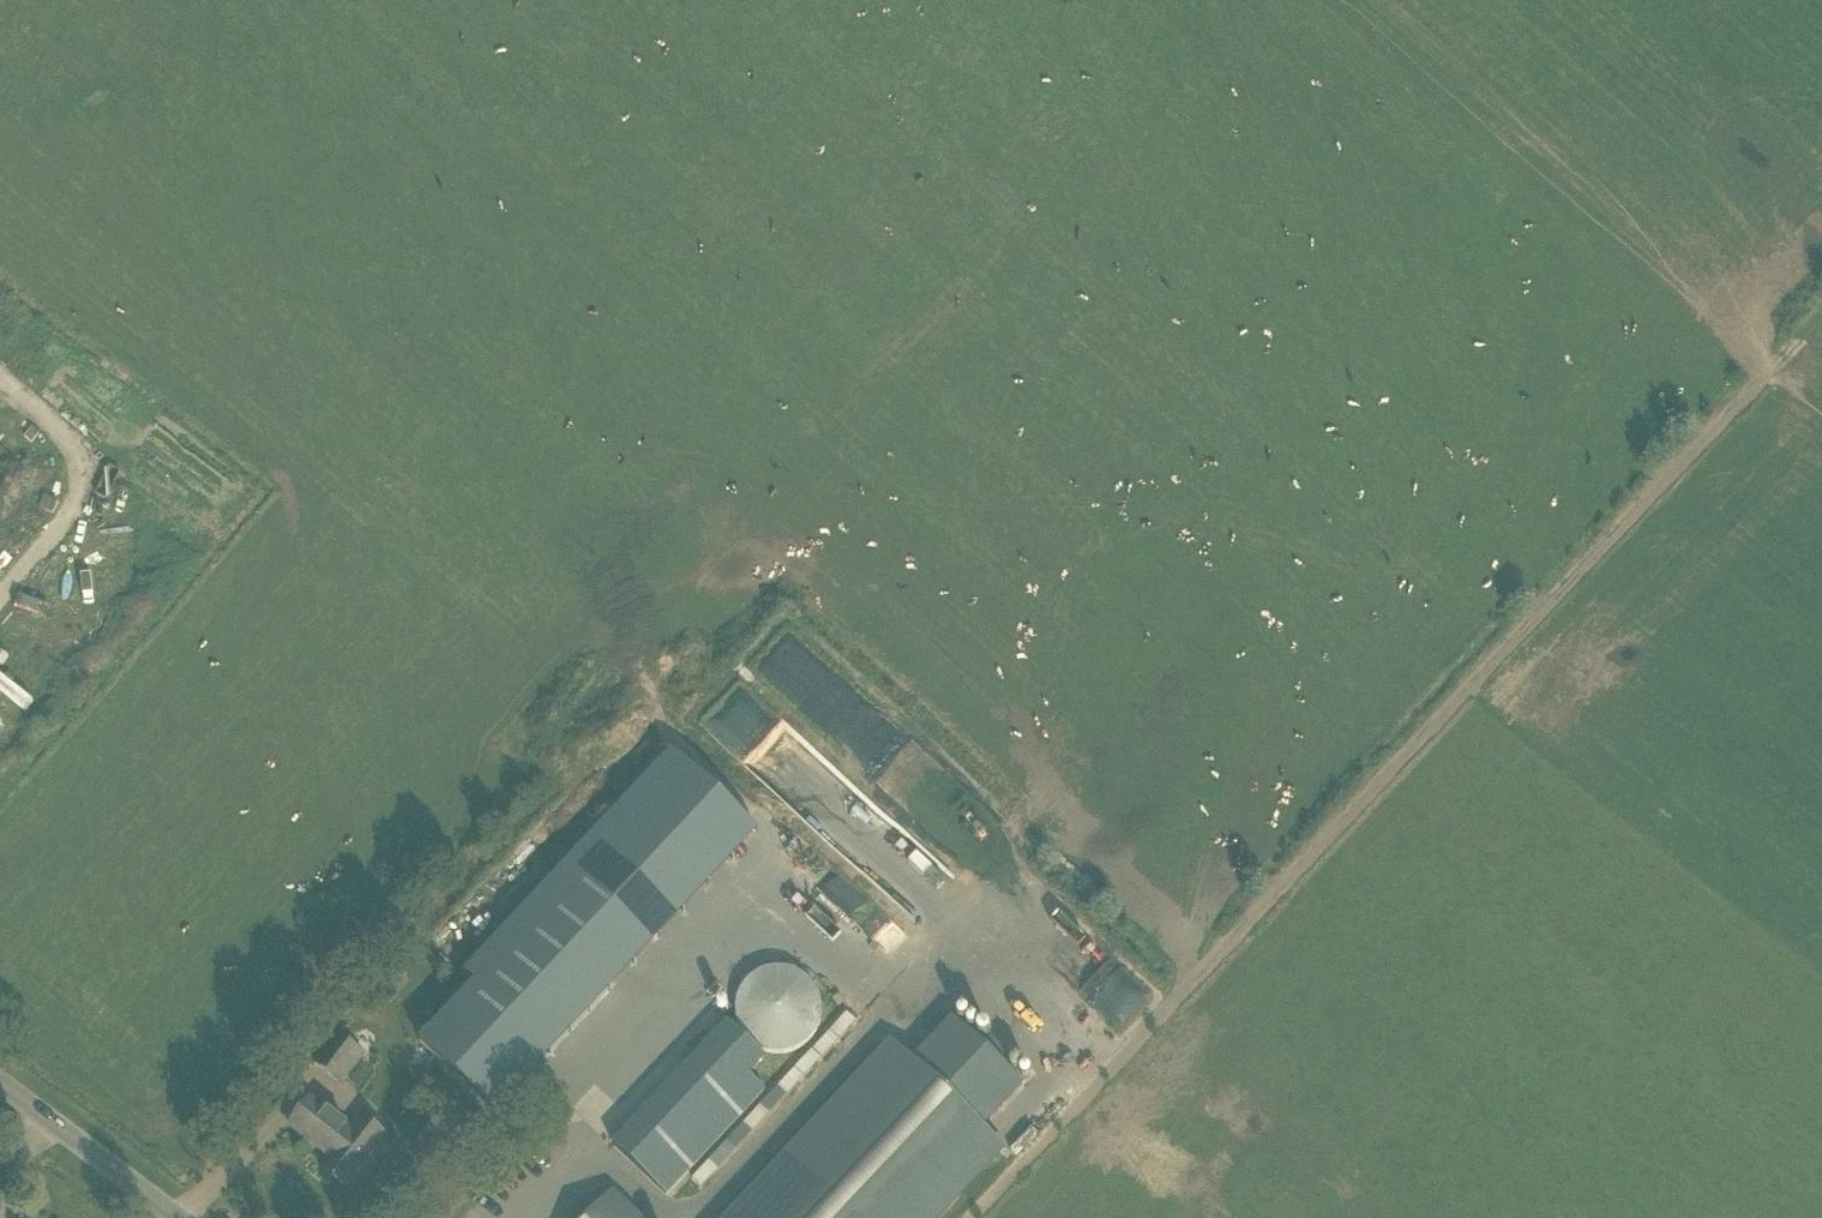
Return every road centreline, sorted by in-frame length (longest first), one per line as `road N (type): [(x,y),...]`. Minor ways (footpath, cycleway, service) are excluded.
road 1 (unclassified): [(178,1217),(0,1082)]

